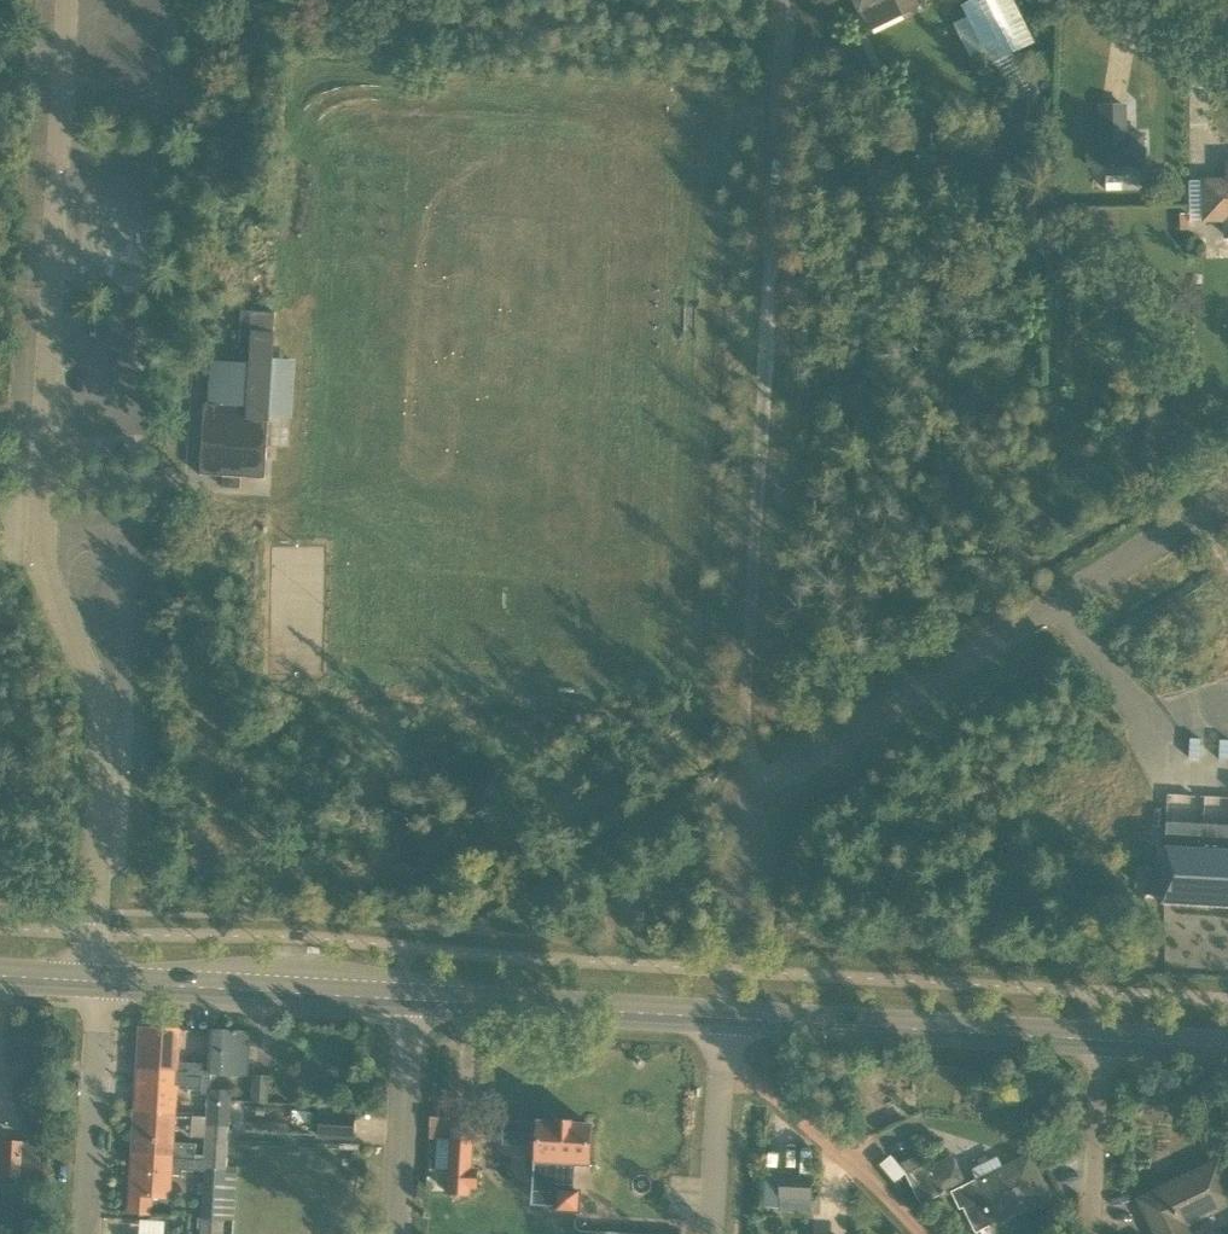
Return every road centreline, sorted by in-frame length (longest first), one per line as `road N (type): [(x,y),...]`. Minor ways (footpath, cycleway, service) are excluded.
road 1 (unclassified): [(91,985),(98,716),(42,546),(68,0)]
road 2 (residential): [(1227,505),(745,796),(726,1013)]
road 3 (tertiary): [(726,1013),(1108,1040)]
road 4 (tertiary): [(400,1000),(726,1013)]
road 5 (tertiary): [(91,985),(400,1000)]
road 6 (residential): [(723,1065),(869,1177),(922,1233)]
road 7 (residential): [(82,1233),(91,985)]
road 8 (residential): [(389,1233),(400,1000)]
road 9 (residential): [(1095,1233),(1108,1040)]
road 10 (residential): [(714,1233),(723,1065)]
road 11 (residential): [(1227,58),(1122,0)]
road 12 (tertiary): [(1108,1040),(1227,1048)]

